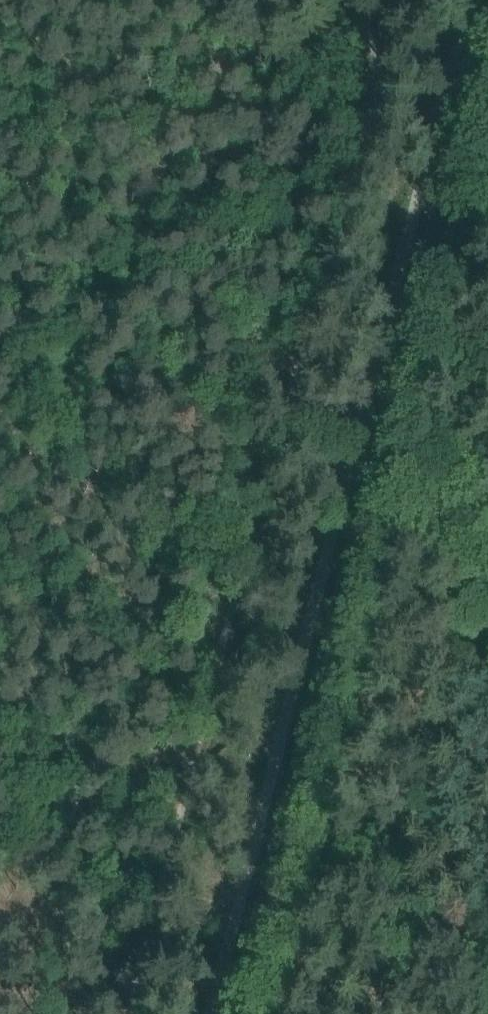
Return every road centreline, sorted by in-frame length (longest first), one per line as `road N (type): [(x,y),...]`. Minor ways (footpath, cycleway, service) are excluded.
road 1 (tertiary): [(241,1013),(487,33)]
road 2 (track): [(487,551),(378,463)]

